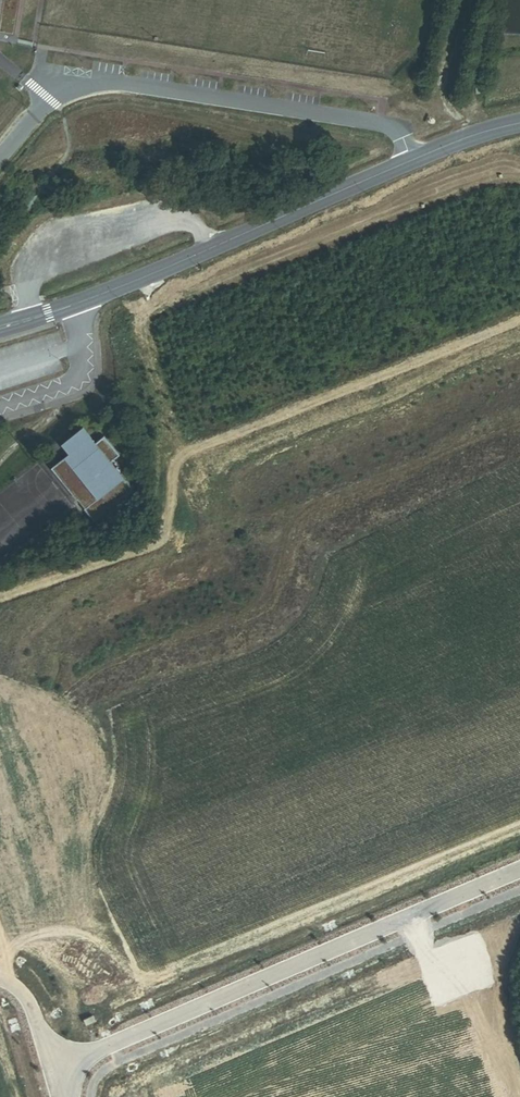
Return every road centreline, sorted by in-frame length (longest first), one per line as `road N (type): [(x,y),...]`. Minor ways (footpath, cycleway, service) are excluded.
road 1 (unclassified): [(53,1067),(519,868)]
road 2 (unclassified): [(412,159),(396,128),(112,80),(63,86),(0,154)]
road 3 (tertiary): [(0,326),(116,290),(412,159)]

